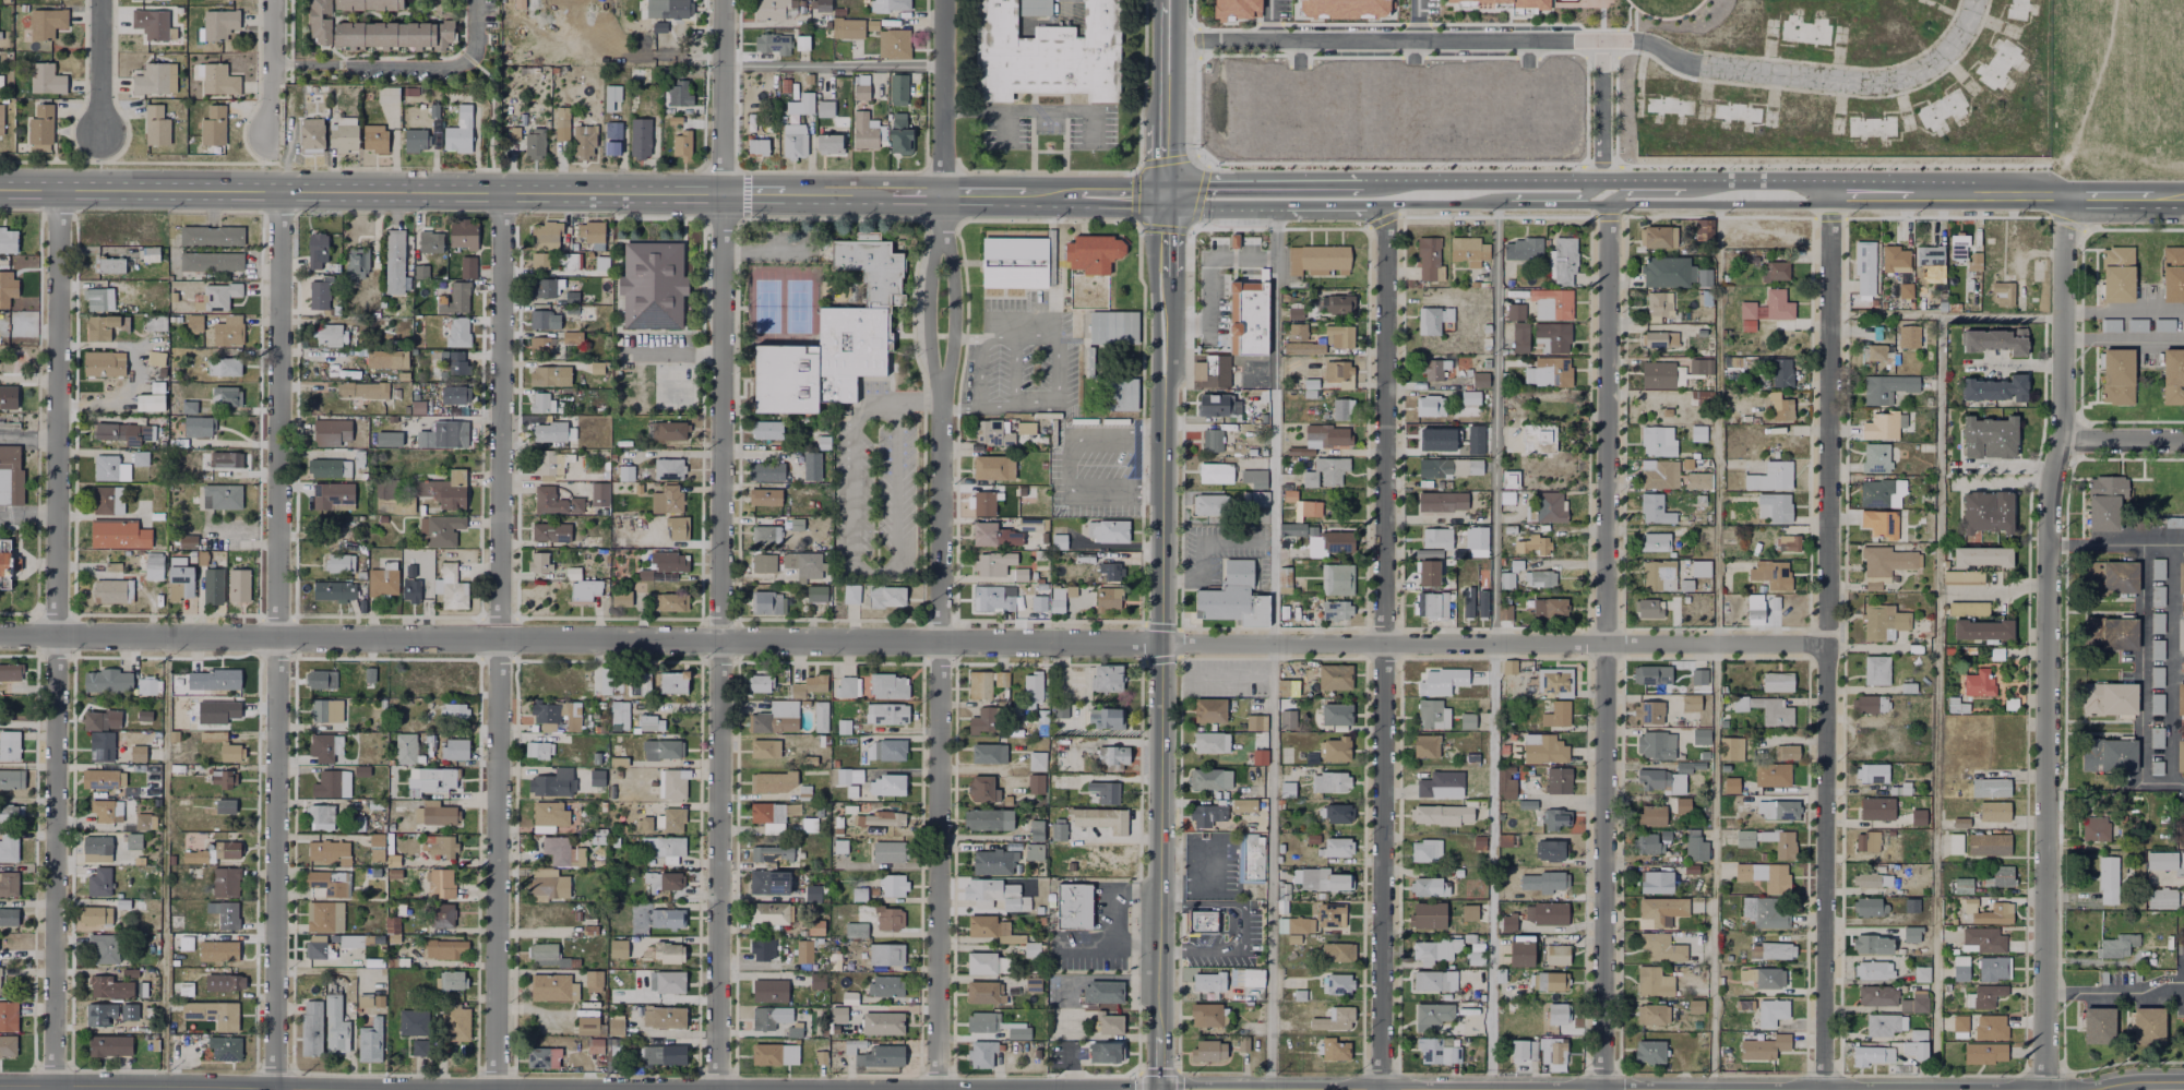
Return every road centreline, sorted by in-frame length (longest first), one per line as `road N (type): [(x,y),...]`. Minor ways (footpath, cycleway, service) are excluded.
road 1 (residential): [(1161,643),(0,634)]
road 2 (residential): [(717,1089),(723,0)]
road 3 (secondary): [(0,187),(942,194)]
road 4 (residential): [(55,1089),(63,188)]
road 5 (residential): [(275,1089),(283,189)]
road 6 (residential): [(496,1089),(503,191)]
road 7 (residential): [(1824,1089),(1830,196)]
road 8 (residential): [(2045,1089),(2048,544),(2058,441),(2063,197)]
road 9 (residential): [(1600,1089),(1608,203)]
road 10 (residential): [(1381,1089),(1383,204)]
road 11 (secondary): [(1158,1089),(1163,384)]
road 12 (residential): [(936,1089),(941,386)]
road 13 (residential): [(1161,643),(1827,643)]
road 14 (residential): [(1173,1089),(1714,1089)]
road 15 (residential): [(1600,39),(1165,41)]
road 16 (residential): [(1975,0),(1937,60),(1884,81),(1697,64),(1647,43),(1600,39)]
road 17 (residential): [(395,1089),(0,1085)]
road 18 (secondary): [(1635,179),(1369,182)]
road 19 (secondary): [(1583,203),(1830,196)]
road 20 (residential): [(476,0),(474,64),(300,64)]
road 21 (residential): [(942,229),(945,0)]
road 22 (secondary): [(1359,182),(1210,182),(1165,196)]
road 23 (residential): [(941,386),(951,362),(954,295),(942,229)]
road 24 (residential): [(942,229),(927,315),(941,386)]
road 25 (secondary): [(1830,196),(1802,179),(1690,179)]
road 26 (secondary): [(1830,196),(1973,196)]
road 27 (residential): [(1600,179),(1600,39)]
road 28 (residential): [(276,0),(274,135)]
road 29 (residential): [(102,0),(102,133)]
road 30 (secondary): [(1036,195),(1165,196)]
road 31 (secondary): [(1165,0),(1165,129)]
road 32 (residential): [(2058,441),(2183,441)]
road 33 (secondary): [(1383,204),(1508,204)]
road 34 (secondary): [(2063,197),(2183,197)]

